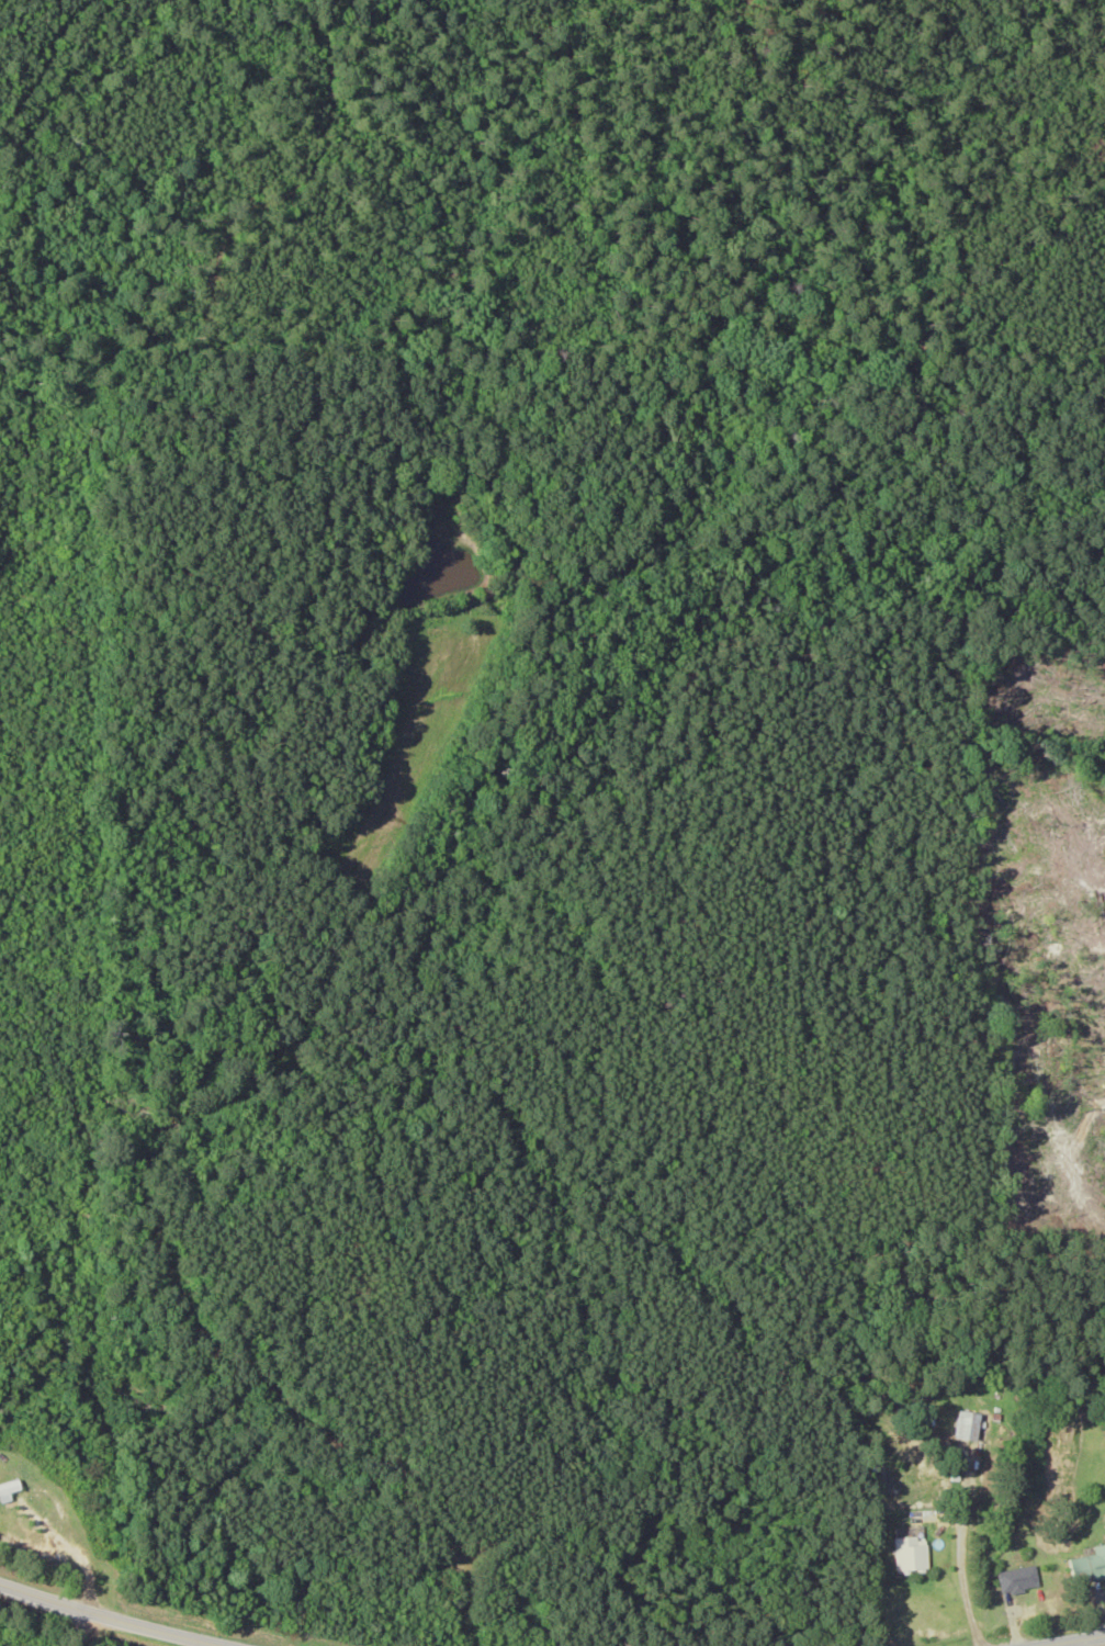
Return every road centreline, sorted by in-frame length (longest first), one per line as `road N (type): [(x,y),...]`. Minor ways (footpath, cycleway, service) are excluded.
road 1 (secondary): [(0,1585),(231,1645)]

